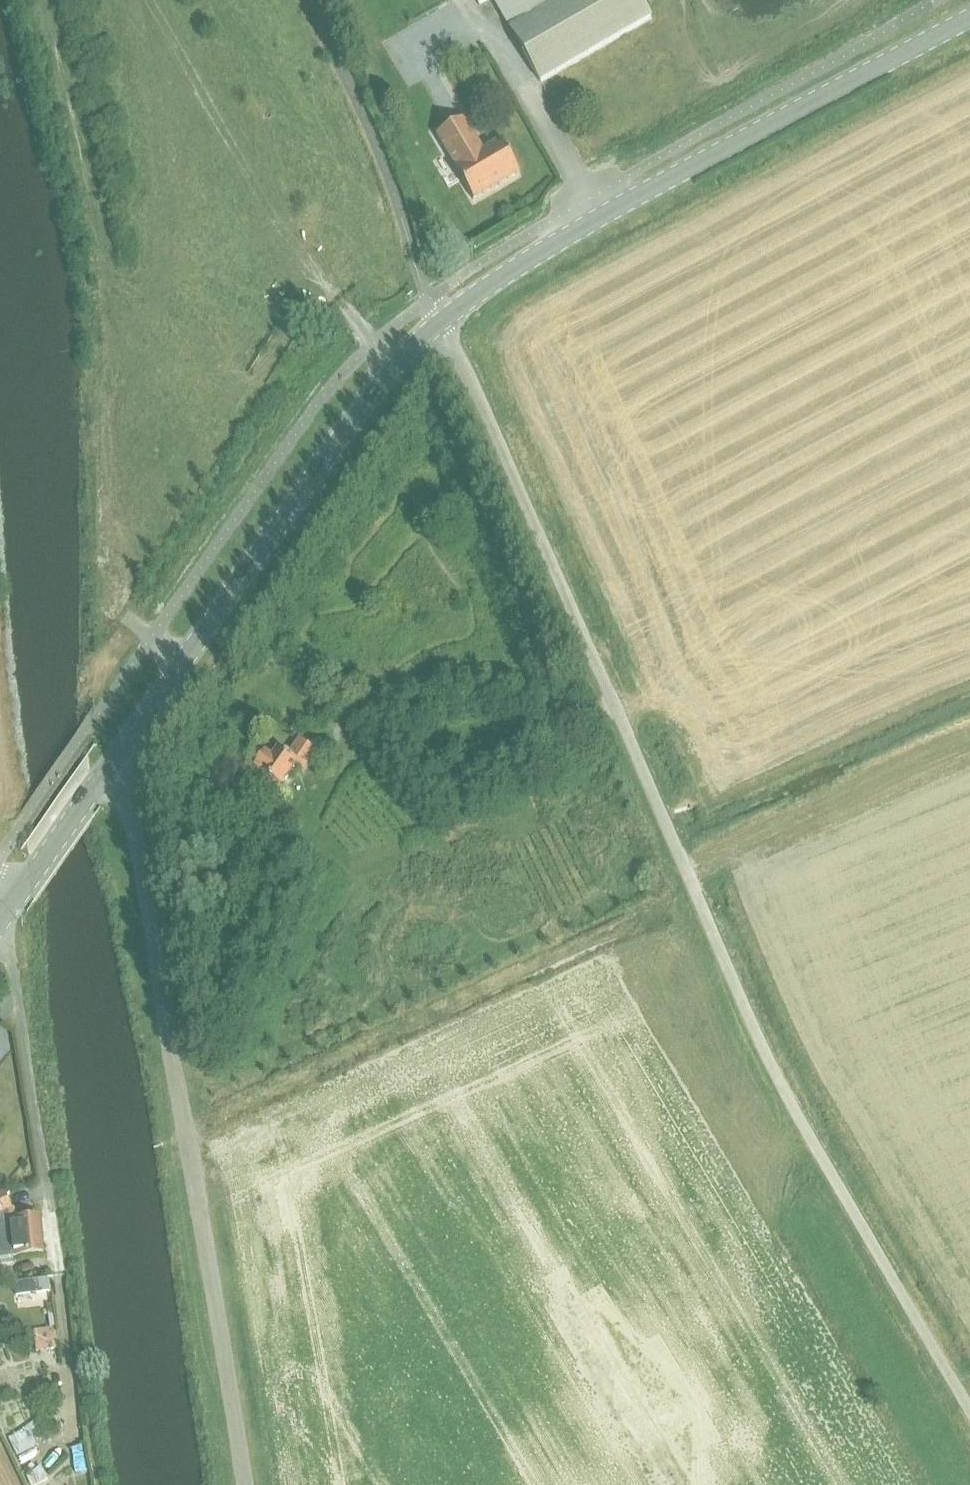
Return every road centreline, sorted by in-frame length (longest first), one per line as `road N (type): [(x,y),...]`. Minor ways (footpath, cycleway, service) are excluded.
road 1 (unclassified): [(969,1408),(757,1039),(523,502),(438,327)]
road 2 (track): [(243,1484),(142,877)]
road 3 (secondary): [(438,327),(516,267),(969,24)]
road 4 (secondary): [(108,769),(396,367),(438,327)]
road 5 (secondary): [(3,915),(108,769)]

